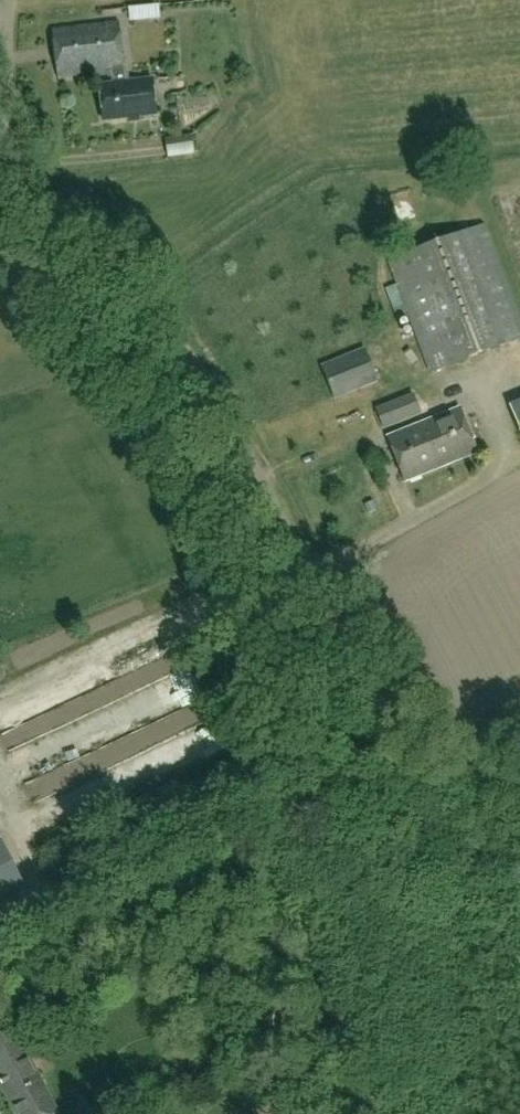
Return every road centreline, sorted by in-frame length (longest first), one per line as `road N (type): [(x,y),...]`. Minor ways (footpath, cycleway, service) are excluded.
road 1 (unclassified): [(519,965),(215,375),(184,336),(57,229),(20,186),(0,122)]
road 2 (track): [(399,739),(0,941)]

